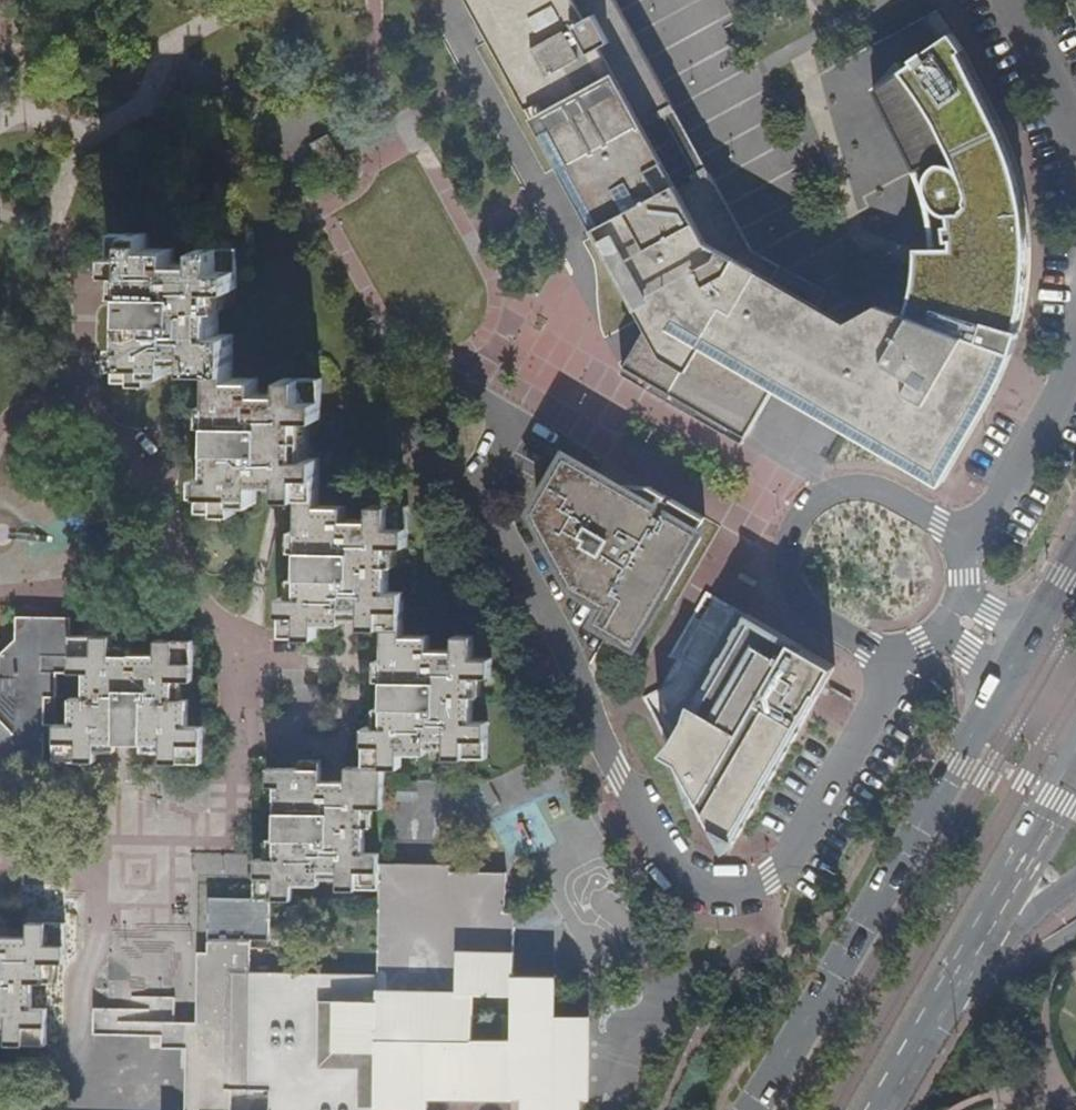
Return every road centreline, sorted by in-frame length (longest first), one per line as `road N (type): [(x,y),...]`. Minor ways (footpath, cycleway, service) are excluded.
road 1 (residential): [(890,654),(786,866),(770,883),(723,897),(671,879),(475,485)]
road 2 (primary): [(1000,685),(751,1109)]
road 3 (residential): [(968,540),(901,499),(853,486),(812,497),(799,514),(785,561),(800,599),(835,629),(890,654)]
road 4 (primary): [(955,989),(1075,773)]
road 5 (residential): [(968,540),(1012,482),(1066,379),(1075,334)]
road 6 (residential): [(515,417),(478,394),(450,390),(426,406),(412,438),(431,467),(475,485)]
road 7 (residential): [(1075,177),(1059,109),(1011,0)]
road 8 (trunk): [(955,989),(1016,922),(1075,882)]
road 9 (primary): [(885,1109),(955,989)]

